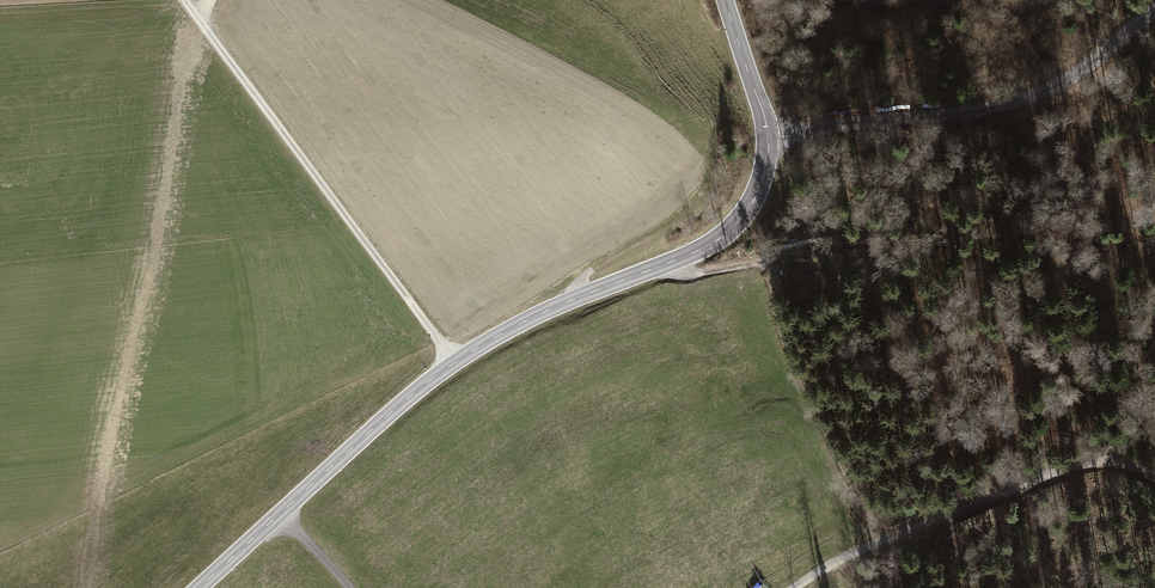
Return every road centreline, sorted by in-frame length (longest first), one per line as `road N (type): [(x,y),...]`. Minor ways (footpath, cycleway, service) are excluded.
road 1 (tertiary): [(767,128),(752,203),(732,226),(661,268),(516,325),(455,365),(201,587)]
road 2 (track): [(455,365),(185,0)]
road 3 (unclassified): [(1154,11),(1041,97),(1003,110),(872,113),(767,128)]
road 4 (track): [(805,587),(860,552),(1059,470),(1095,463),(1154,476)]
road 5 (track): [(575,299),(580,282),(673,227),(710,173)]
road 6 (tertiary): [(726,0),(767,128)]

